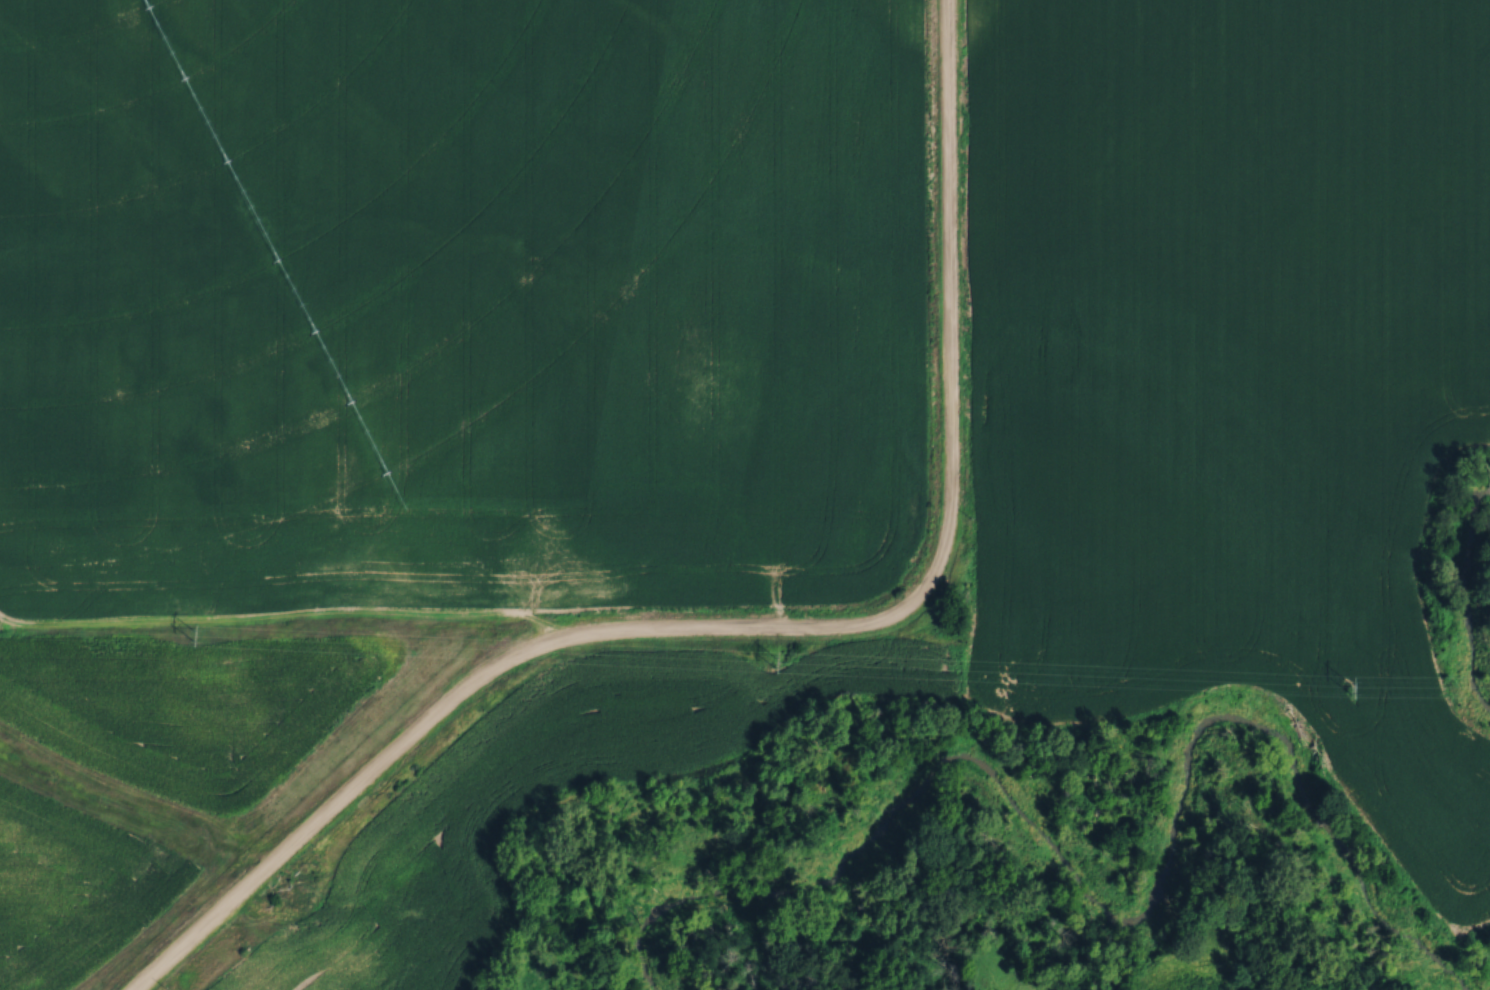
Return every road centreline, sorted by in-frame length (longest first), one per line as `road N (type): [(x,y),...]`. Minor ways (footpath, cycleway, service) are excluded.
road 1 (residential): [(135,989),(416,731),(520,651),(604,631),(861,629),(886,623),(924,593),(944,554),(950,497),(946,0)]

